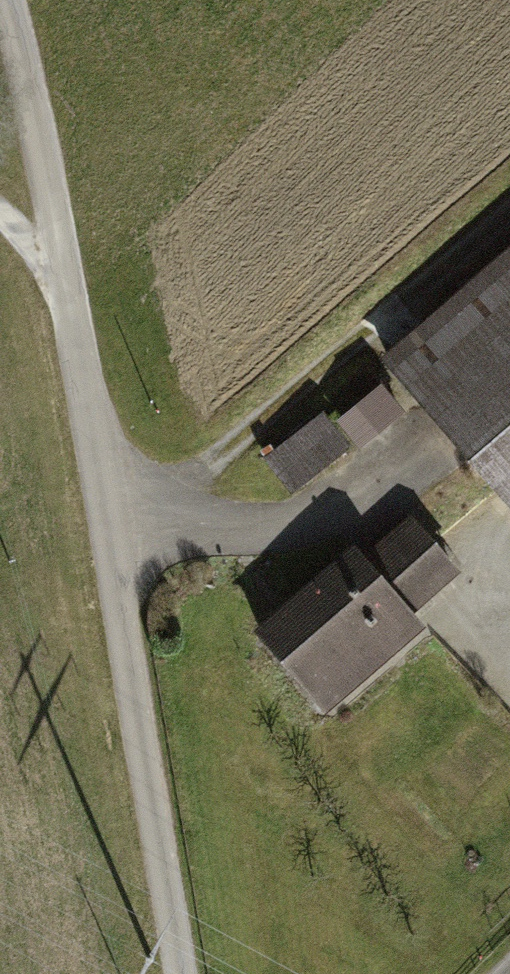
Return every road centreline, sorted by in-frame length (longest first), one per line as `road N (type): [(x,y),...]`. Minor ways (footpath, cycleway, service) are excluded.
road 1 (unclassified): [(182,973),(9,0)]
road 2 (track): [(509,208),(108,525)]
road 3 (track): [(509,578),(444,501),(379,491),(236,528),(108,525)]

